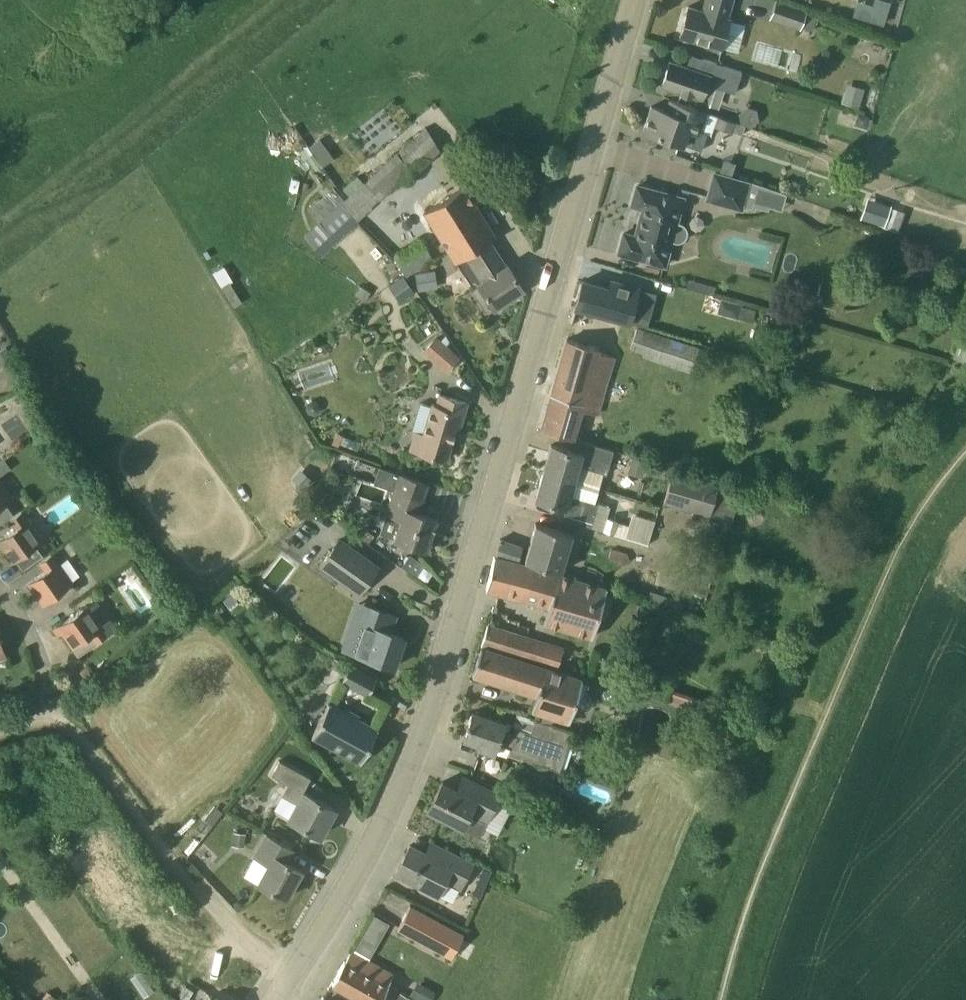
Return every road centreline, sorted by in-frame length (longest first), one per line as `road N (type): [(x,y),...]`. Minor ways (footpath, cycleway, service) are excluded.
road 1 (residential): [(276,999),(387,816),(433,700),(628,0)]
road 2 (track): [(292,976),(190,885),(79,743),(54,727)]

